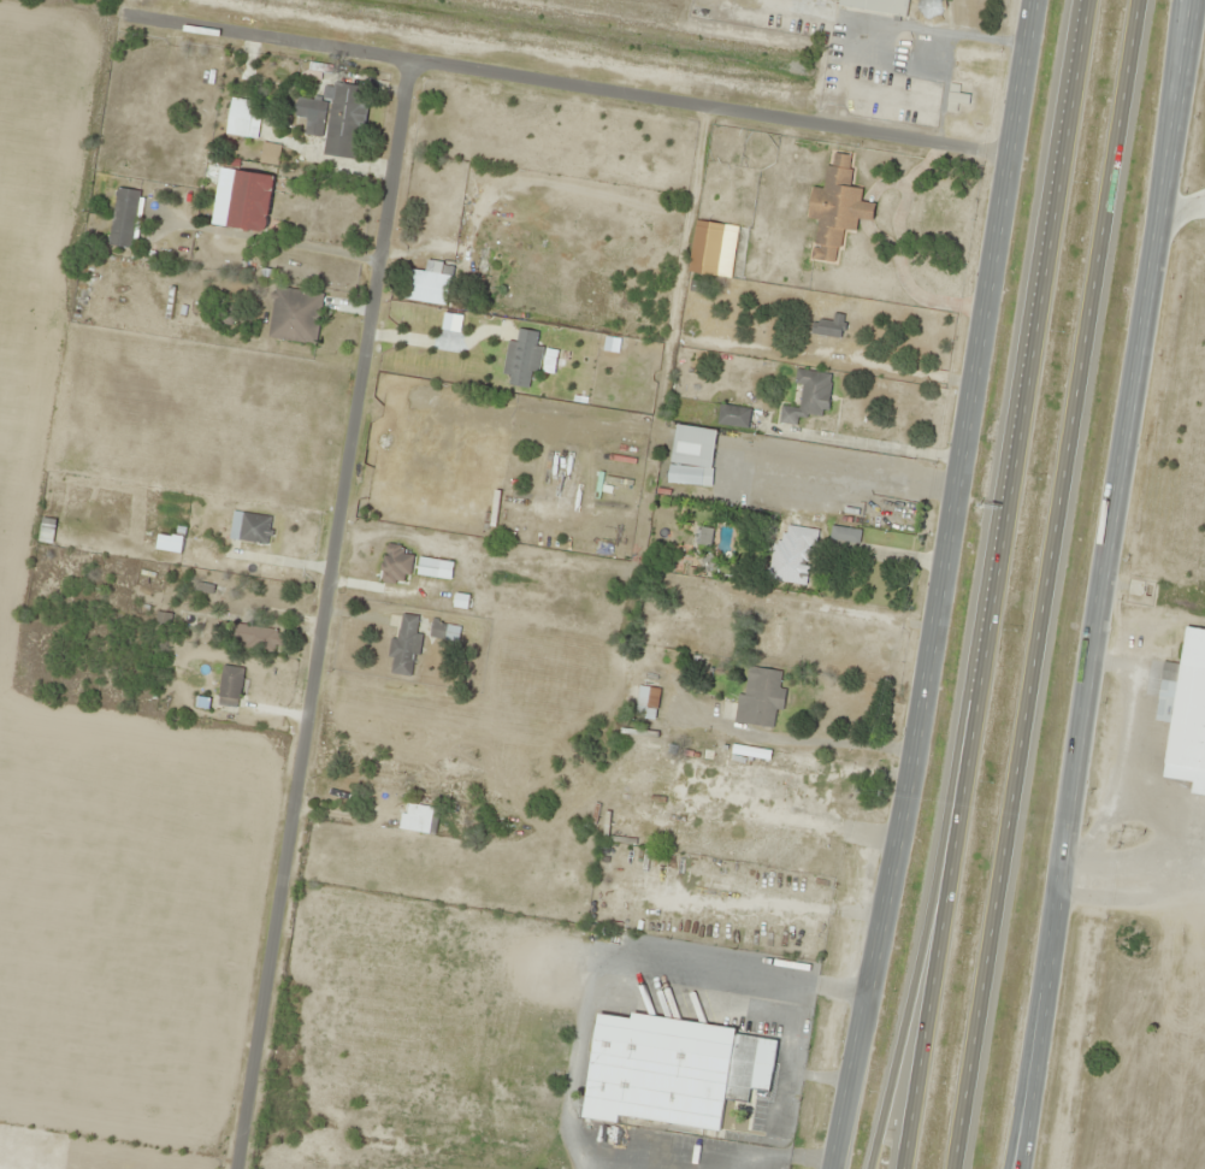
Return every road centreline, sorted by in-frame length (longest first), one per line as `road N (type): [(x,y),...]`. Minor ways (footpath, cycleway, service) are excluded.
road 1 (secondary): [(1037,0),(956,538),(832,1168)]
road 2 (motorway): [(955,1168),(1142,0)]
road 3 (residential): [(235,1168),(410,55)]
road 4 (residential): [(1012,153),(114,5)]
road 5 (secondary): [(1024,1168),(1144,335)]
road 6 (motorway): [(1087,0),(962,769)]
road 7 (motorway): [(962,769),(867,1168)]
road 8 (motorway): [(962,769),(904,1168)]
road 9 (secondary): [(1144,335),(1196,0)]
road 10 (motorway): [(1144,335),(1183,0)]
road 11 (motorway): [(1012,1168),(1067,879)]

